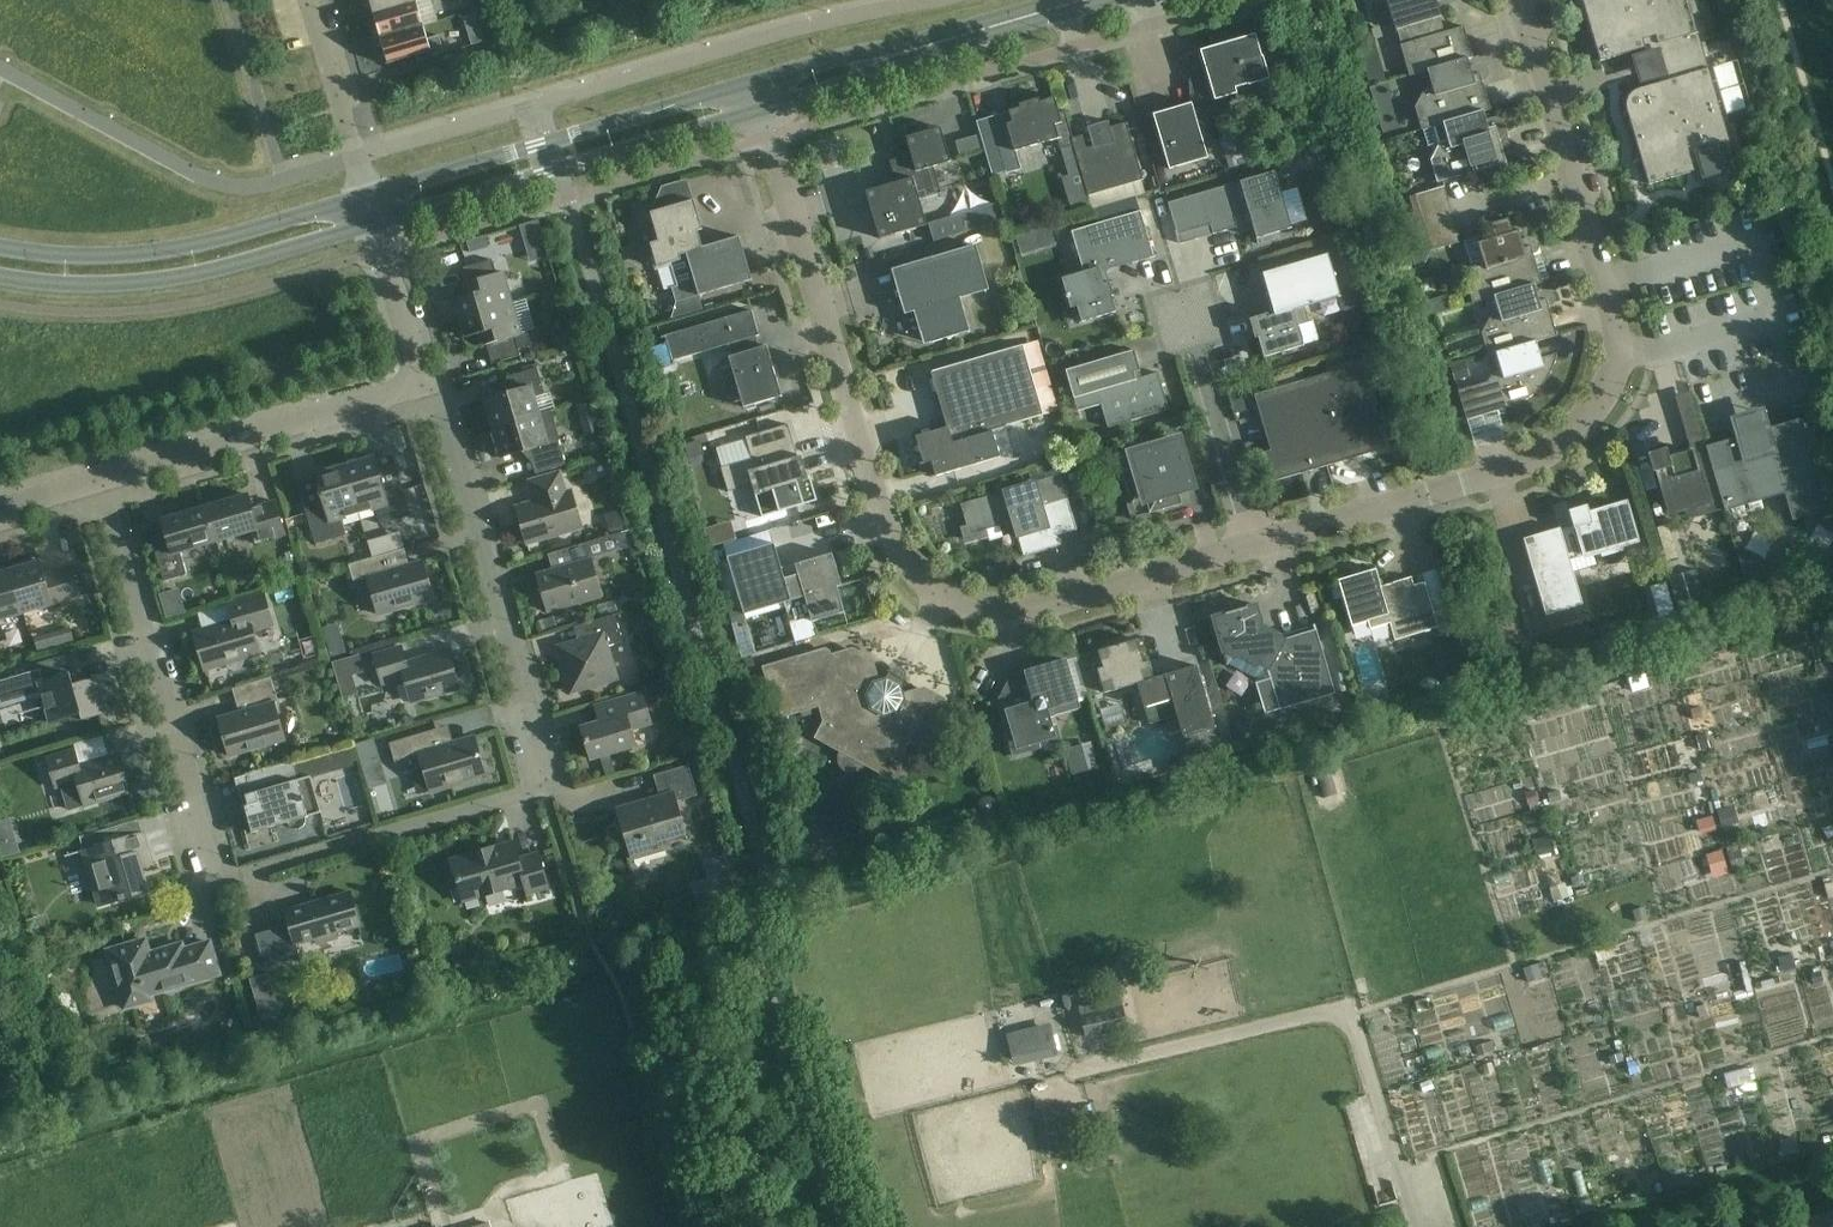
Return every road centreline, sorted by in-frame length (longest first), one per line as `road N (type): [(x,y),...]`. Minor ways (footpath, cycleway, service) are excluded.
road 1 (residential): [(439,388),(554,774),(544,799),(256,880),(217,863),(105,485)]
road 2 (residential): [(1261,543),(1025,610),(947,601),(888,523),(765,112)]
road 3 (residential): [(1523,0),(1611,289),(1621,365),(1602,404),(1547,463),(1261,543)]
road 4 (tertiary): [(758,84),(371,198)]
road 5 (tertiary): [(378,225),(765,112)]
road 6 (tertiary): [(0,279),(114,289),(210,276),(378,225)]
road 7 (tertiary): [(371,198),(197,248),(117,258),(0,248)]
road 8 (residential): [(105,485),(439,388)]
road 9 (residential): [(1261,543),(1192,311)]
road 10 (residential): [(371,198),(312,0)]
road 11 (residential): [(439,388),(378,225)]
road 12 (tertiary): [(919,48),(1082,0)]
road 13 (tertiary): [(765,112),(854,83),(919,48)]
road 14 (tertiary): [(919,48),(758,84)]

